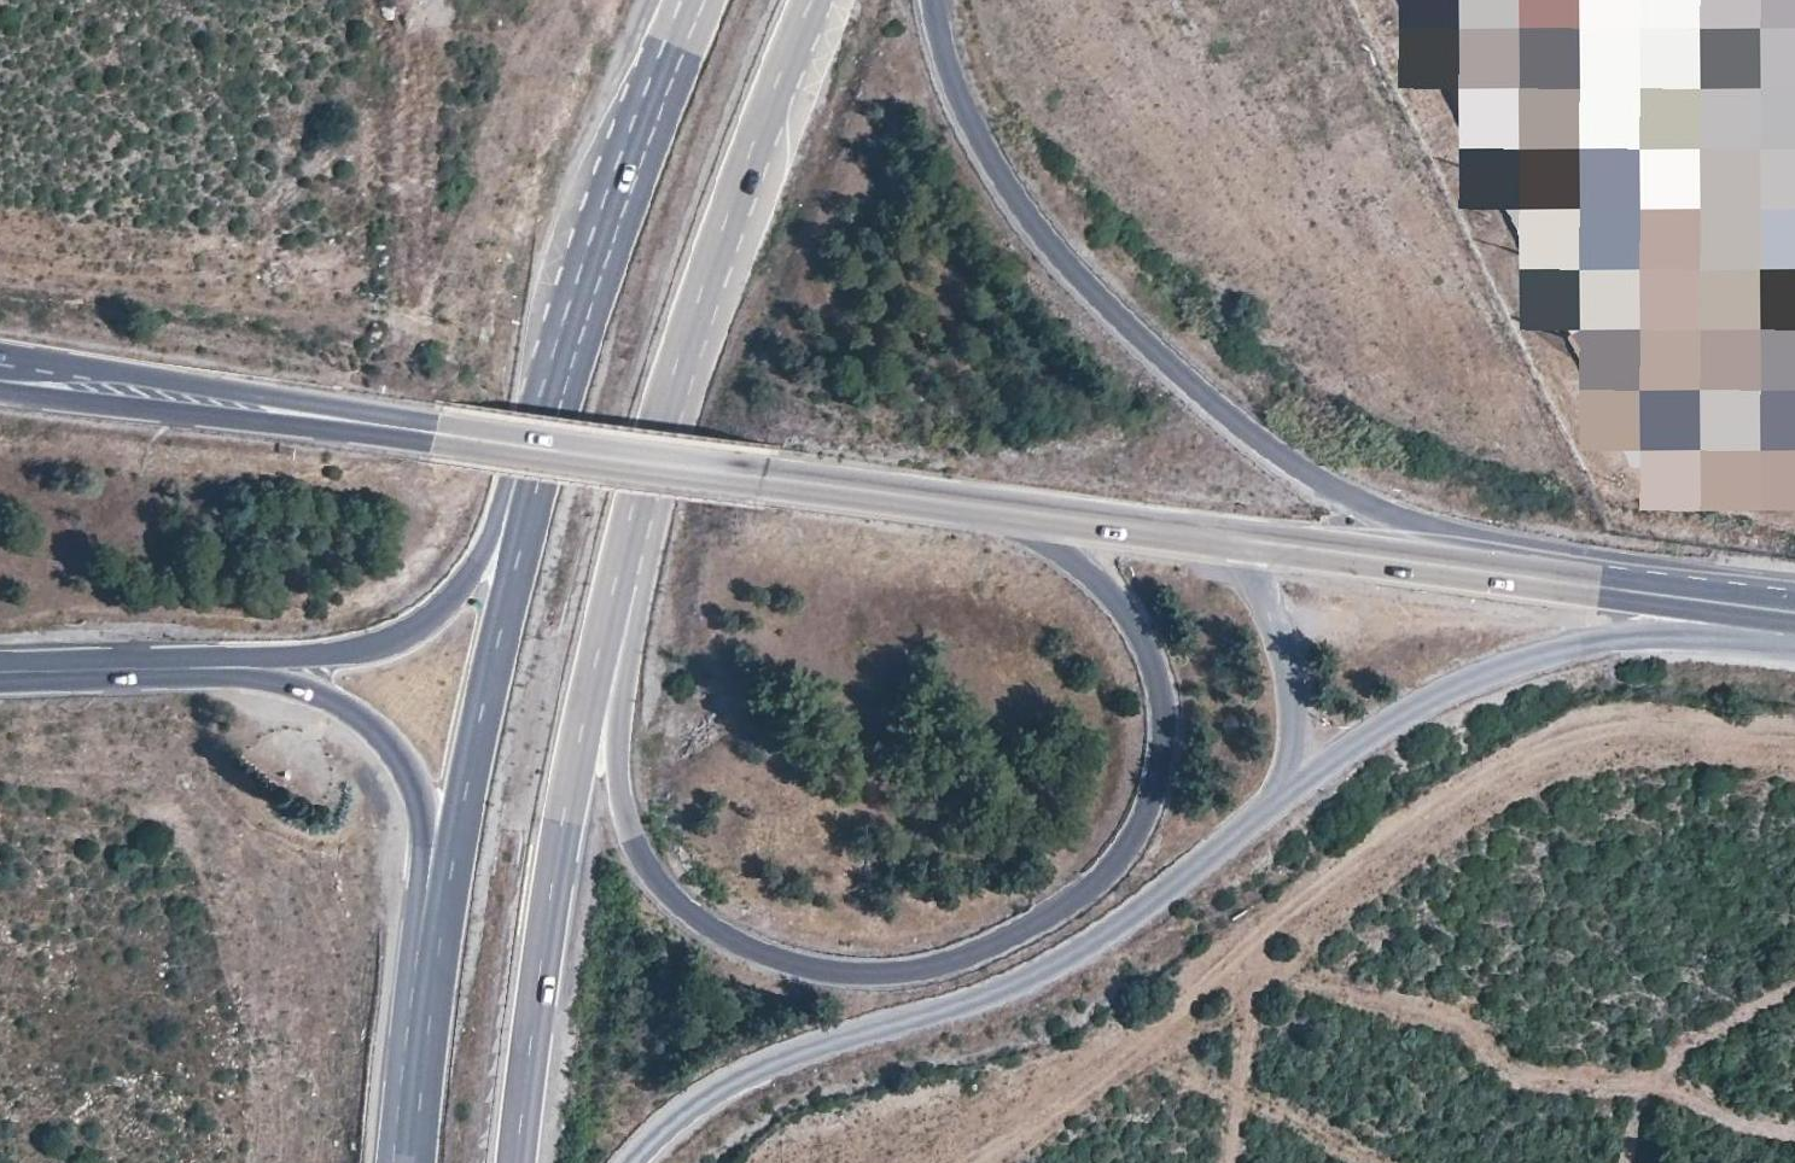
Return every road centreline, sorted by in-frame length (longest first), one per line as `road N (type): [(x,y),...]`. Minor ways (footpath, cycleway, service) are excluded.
road 1 (primary): [(990,505),(1092,572),(1141,646),(1157,755),(1118,848),(1058,911),(909,973),(834,972),(711,927),(656,881),(618,823),(602,709),(759,124)]
road 2 (primary): [(510,1162),(570,744),(686,289),(759,124)]
road 3 (primary): [(1722,600),(1425,522),(1284,454),(1180,381),(1063,275),(996,176),(954,82),(935,0)]
road 4 (primary): [(990,505),(0,365)]
road 5 (primary): [(563,351),(475,730),(410,1162)]
road 6 (primary): [(616,1162),(693,1091),(736,1067),(1045,952),(1256,809)]
road 7 (primary): [(221,665),(326,696),(392,747),(417,786),(420,857),(385,1162)]
road 8 (primary): [(1256,809),(1340,740),(1469,672),(1553,645),(1640,631),(1794,625)]
road 9 (primary): [(563,351),(472,565),(434,612),(385,640),(221,665)]
road 10 (primary): [(1722,600),(1215,535)]
road 11 (primary): [(696,0),(563,351)]
road 12 (primary): [(1256,809),(1276,759),(1278,645),(1252,575),(1215,535)]
road 13 (primary): [(1215,535),(990,505)]
road 14 (primary): [(0,663),(221,665)]
road 15 (primary): [(759,124),(808,0)]

